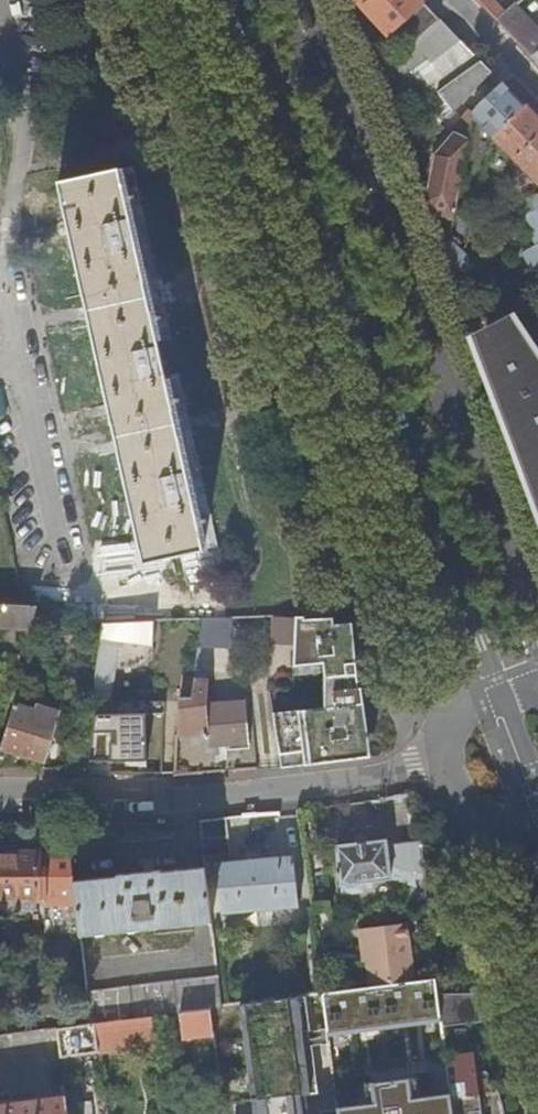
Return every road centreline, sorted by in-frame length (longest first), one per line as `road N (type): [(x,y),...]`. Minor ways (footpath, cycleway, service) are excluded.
road 1 (secondary): [(234,0),(494,695)]
road 2 (secondary): [(537,619),(294,0)]
road 3 (residential): [(442,767),(116,808),(0,804)]
road 4 (residential): [(14,358),(64,578)]
road 5 (residential): [(434,0),(537,98)]
road 6 (residential): [(442,767),(465,810),(487,826),(537,820)]
road 7 (secondary): [(494,695),(537,813)]

